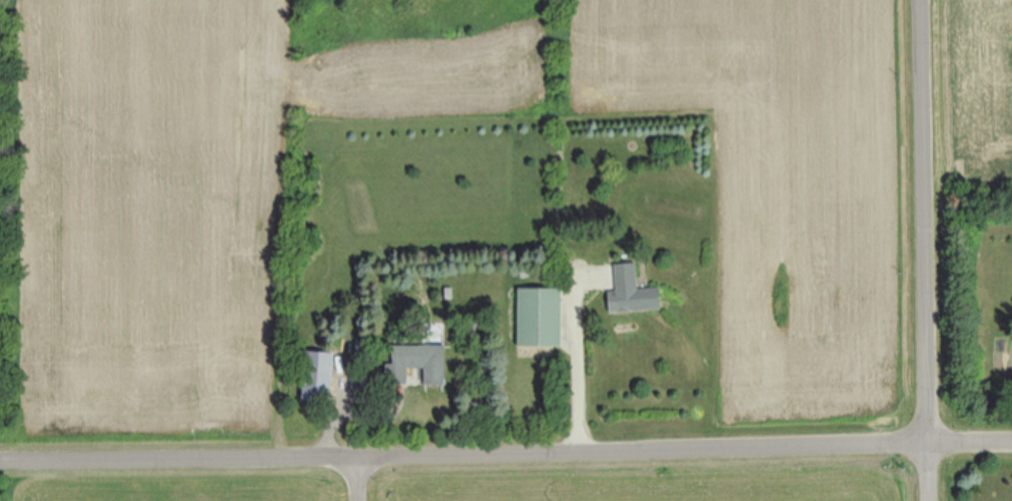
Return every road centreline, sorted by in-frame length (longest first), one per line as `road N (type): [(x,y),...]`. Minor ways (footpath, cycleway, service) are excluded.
road 1 (residential): [(0,463),(1011,444)]
road 2 (residential): [(934,500),(926,0)]

